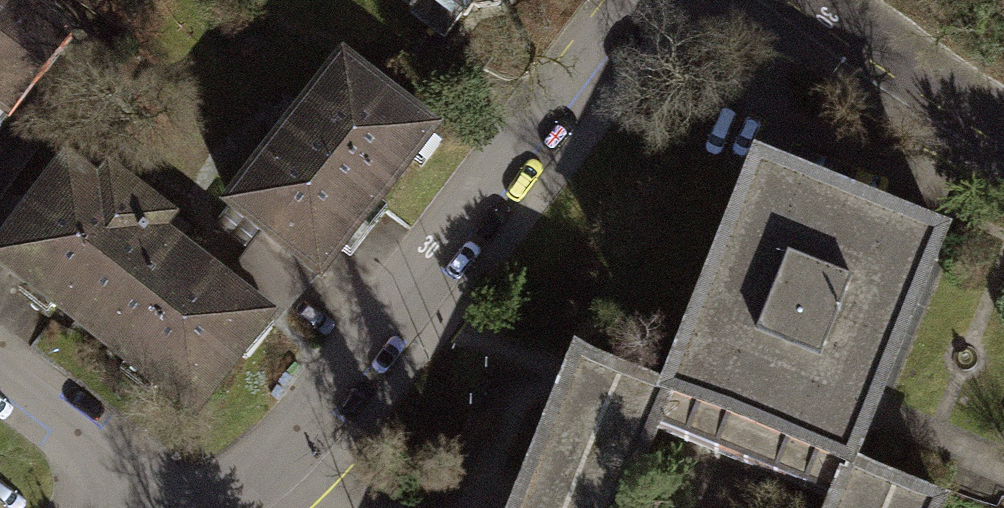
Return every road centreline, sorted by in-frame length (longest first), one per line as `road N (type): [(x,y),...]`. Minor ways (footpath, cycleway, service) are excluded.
road 1 (residential): [(204,507),(313,408),(644,0)]
road 2 (tertiary): [(814,0),(1003,117)]
road 3 (residential): [(0,378),(167,507)]

